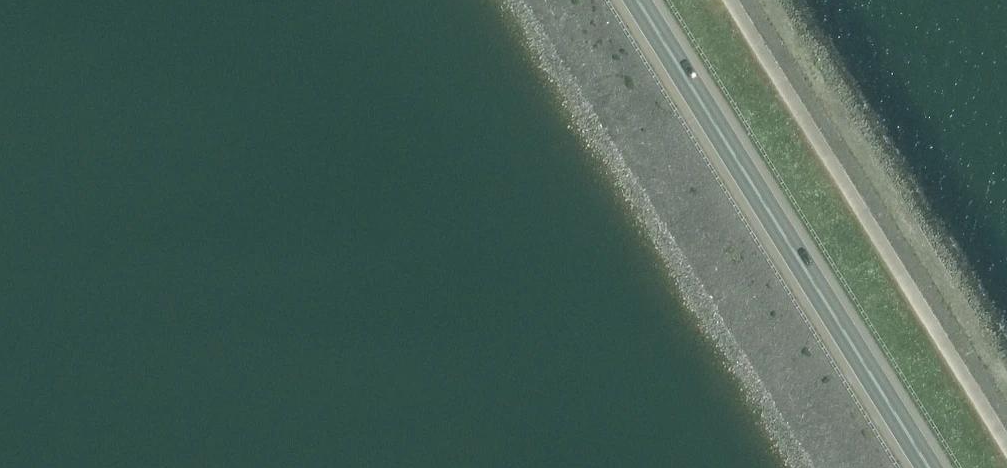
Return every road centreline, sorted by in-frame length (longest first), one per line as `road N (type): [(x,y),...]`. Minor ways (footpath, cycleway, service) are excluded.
road 1 (trunk): [(929,467),(637,0)]

